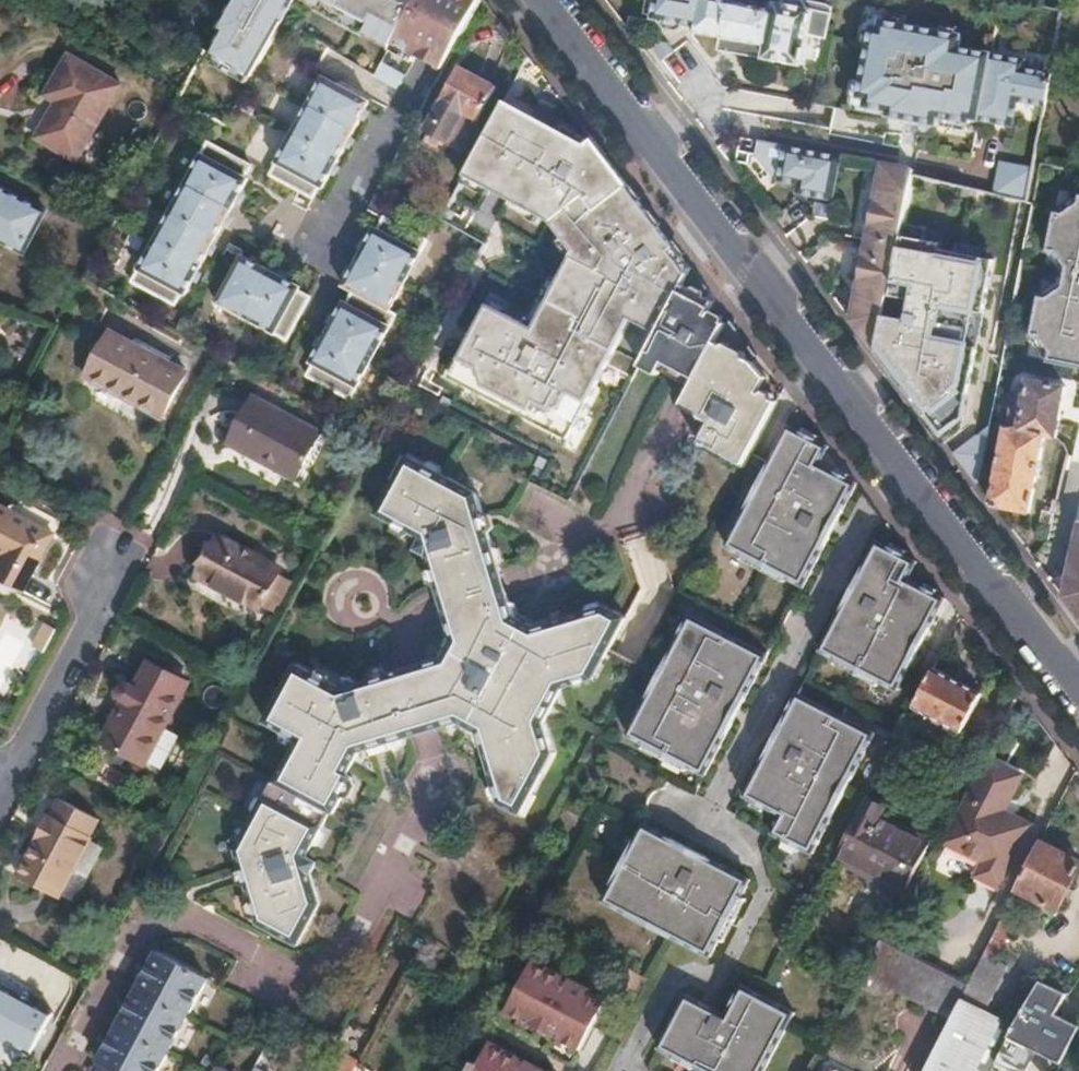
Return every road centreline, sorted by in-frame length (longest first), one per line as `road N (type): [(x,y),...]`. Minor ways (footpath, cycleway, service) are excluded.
road 1 (residential): [(62,1070),(138,936),(188,922),(284,971),(317,972),(348,952),(443,778),(406,645),(415,623),(537,588),(572,536),(613,512),(745,260)]
road 2 (secondary): [(745,260),(1078,695)]
road 3 (secondary): [(544,0),(745,260)]

